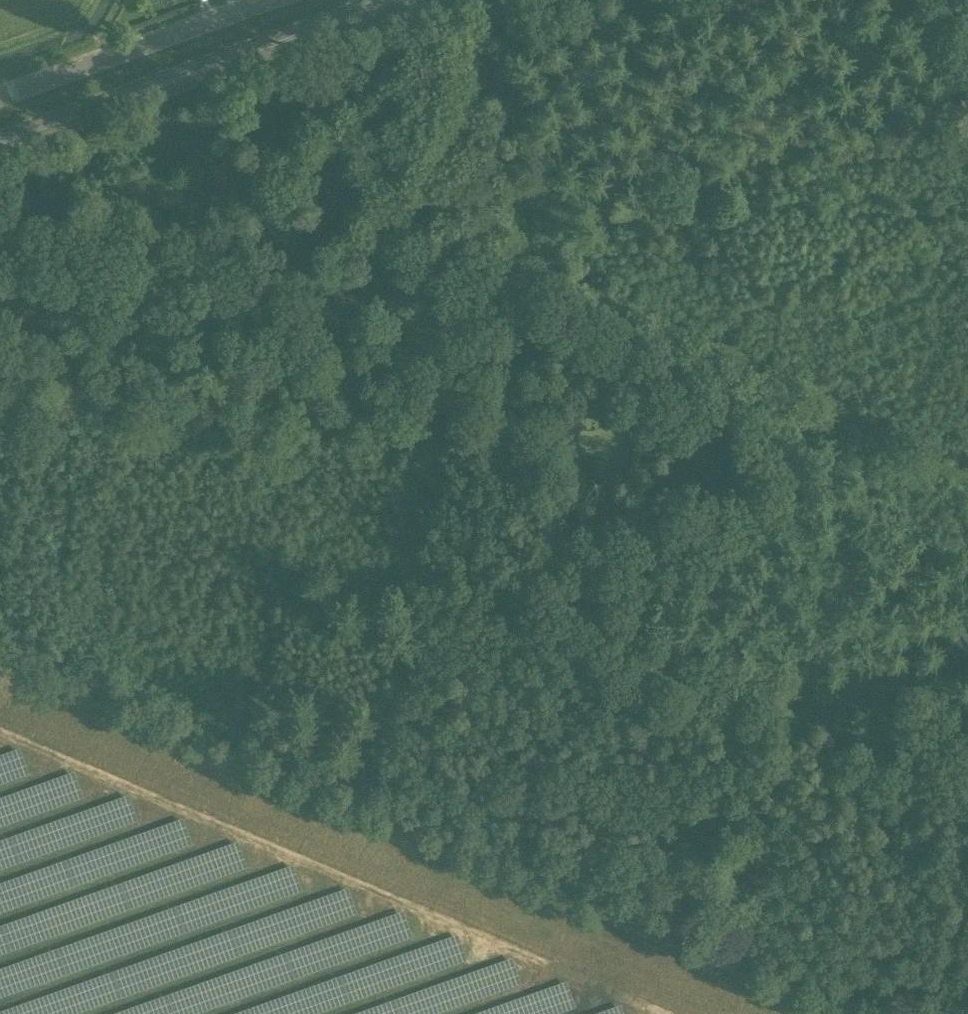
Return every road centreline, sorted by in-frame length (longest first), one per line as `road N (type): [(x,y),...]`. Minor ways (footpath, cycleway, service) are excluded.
road 1 (secondary): [(0,143),(397,0)]
road 2 (unclassified): [(0,101),(290,0)]

